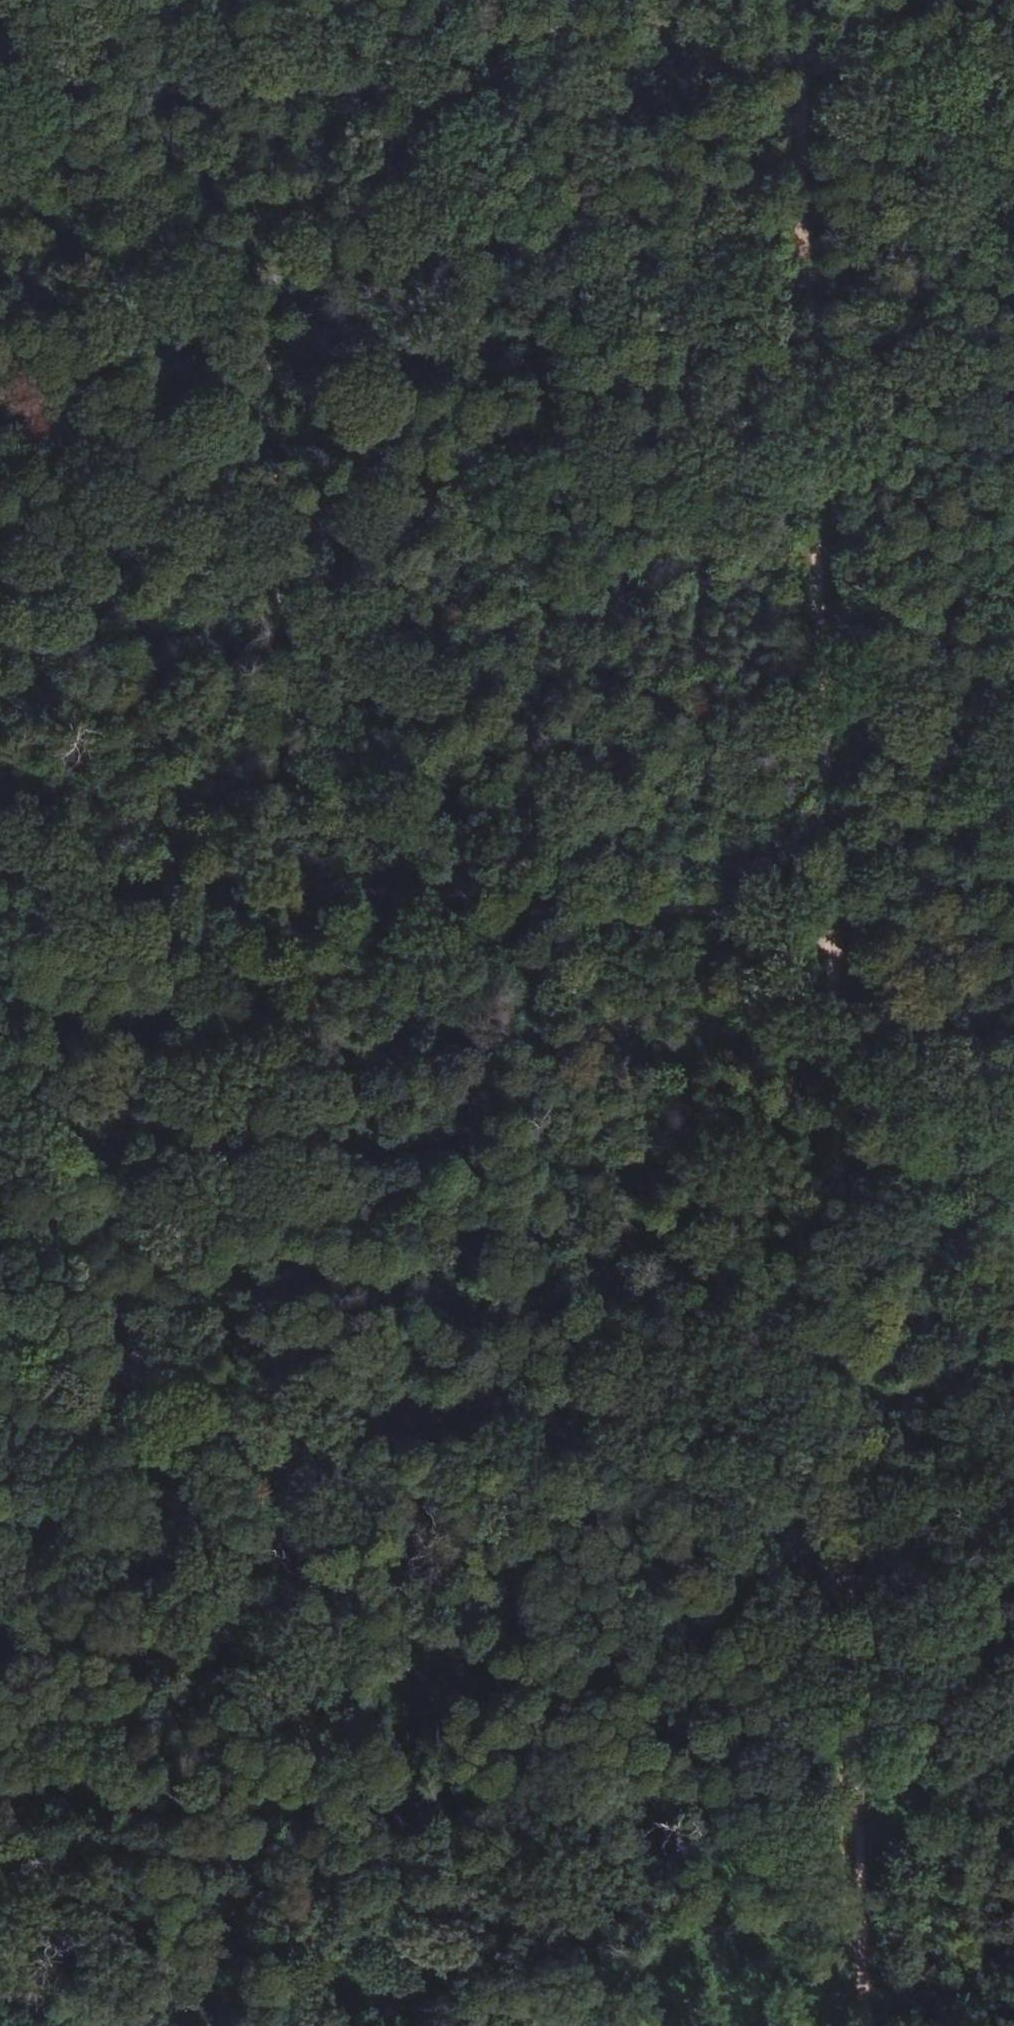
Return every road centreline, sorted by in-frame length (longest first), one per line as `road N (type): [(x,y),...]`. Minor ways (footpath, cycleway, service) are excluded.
road 1 (track): [(863,2025),(837,1356),(836,928),(791,0)]

